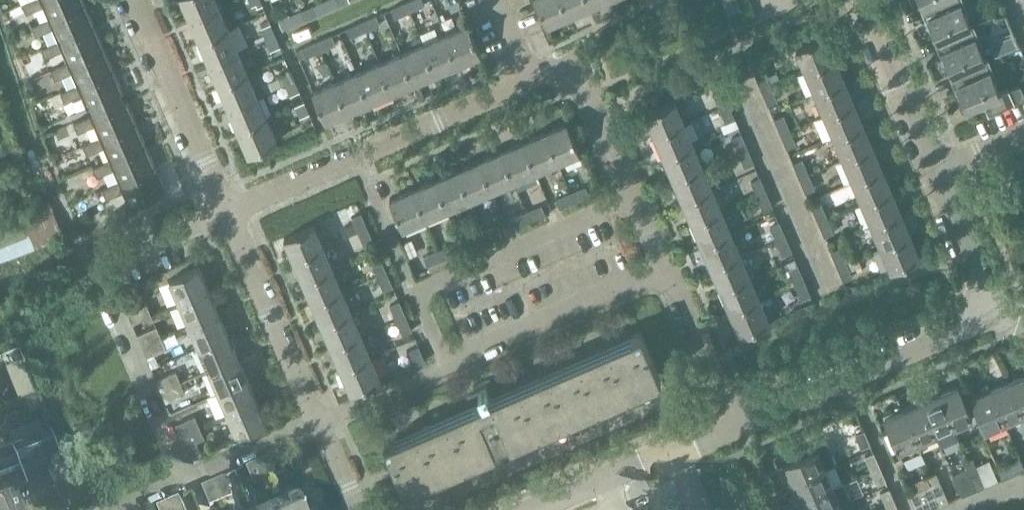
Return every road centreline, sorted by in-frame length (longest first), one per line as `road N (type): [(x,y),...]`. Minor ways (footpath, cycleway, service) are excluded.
road 1 (residential): [(185,476),(106,282),(229,221)]
road 2 (residential): [(436,379),(661,282)]
road 3 (residential): [(229,221),(133,0)]
road 4 (residential): [(622,201),(400,289)]
road 5 (residential): [(316,427),(229,221)]
road 6 (residential): [(940,180),(862,0)]
road 7 (residential): [(360,173),(529,85)]
road 8 (residential): [(622,201),(576,77),(529,85)]
road 9 (residential): [(844,380),(998,313)]
road 10 (residential): [(727,431),(661,282)]
road 11 (residential): [(998,313),(940,180)]
road 12 (residential): [(908,509),(844,380)]
road 13 (residential): [(544,509),(674,454)]
road 14 (residential): [(185,476),(316,427)]
road 15 (residential): [(229,221),(360,173)]
road 16 (residential): [(316,427),(436,379)]
road 17 (residential): [(727,431),(844,380)]
road 18 (residential): [(400,289),(360,173)]

